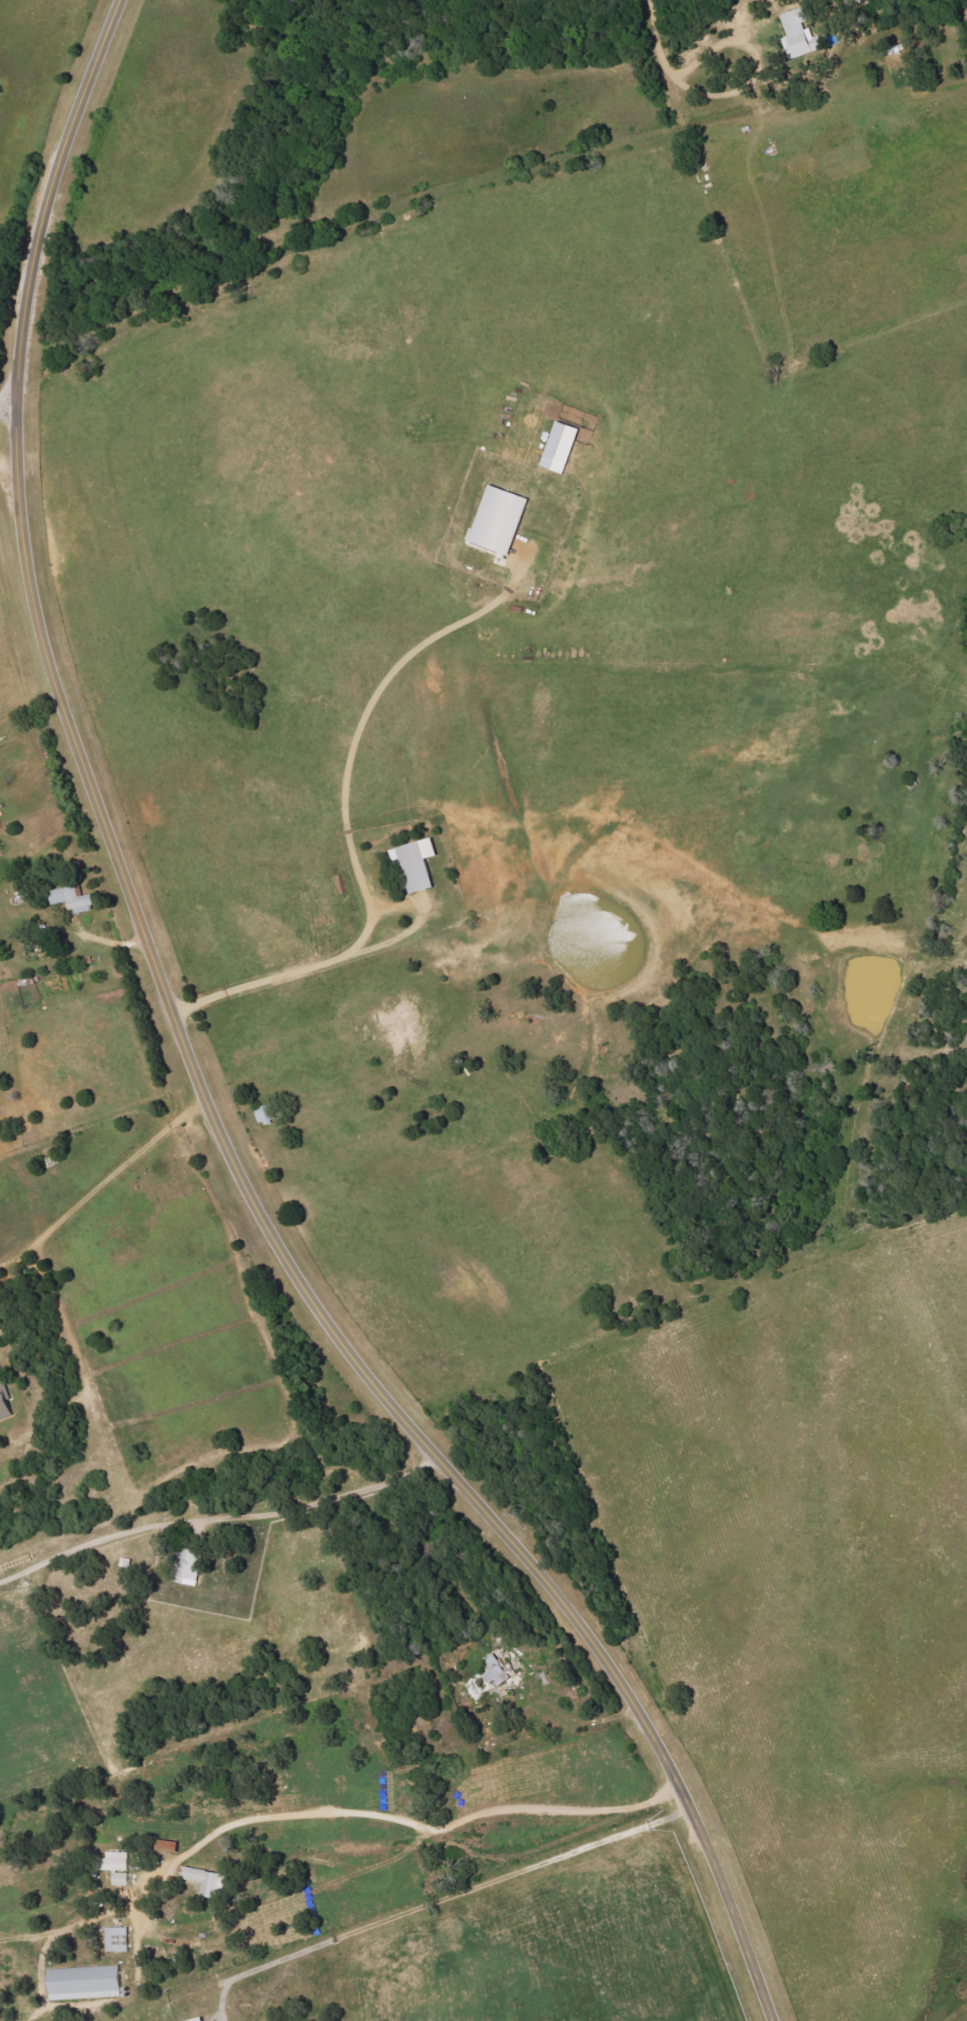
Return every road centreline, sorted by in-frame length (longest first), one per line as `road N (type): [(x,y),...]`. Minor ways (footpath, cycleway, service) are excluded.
road 1 (tertiary): [(770,2020),(718,1870),(628,1697),(350,1351),(248,1193),(175,1023),(41,626),(19,479),(26,314),(52,187),(121,0)]

